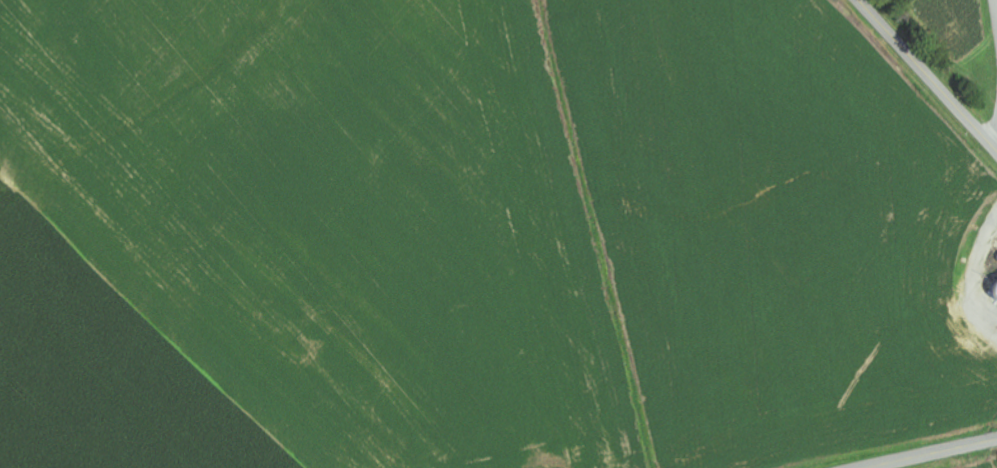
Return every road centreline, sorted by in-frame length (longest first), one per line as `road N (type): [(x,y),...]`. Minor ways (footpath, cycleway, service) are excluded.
road 1 (tertiary): [(996,149),(861,0)]
road 2 (primary): [(862,467),(996,438)]

